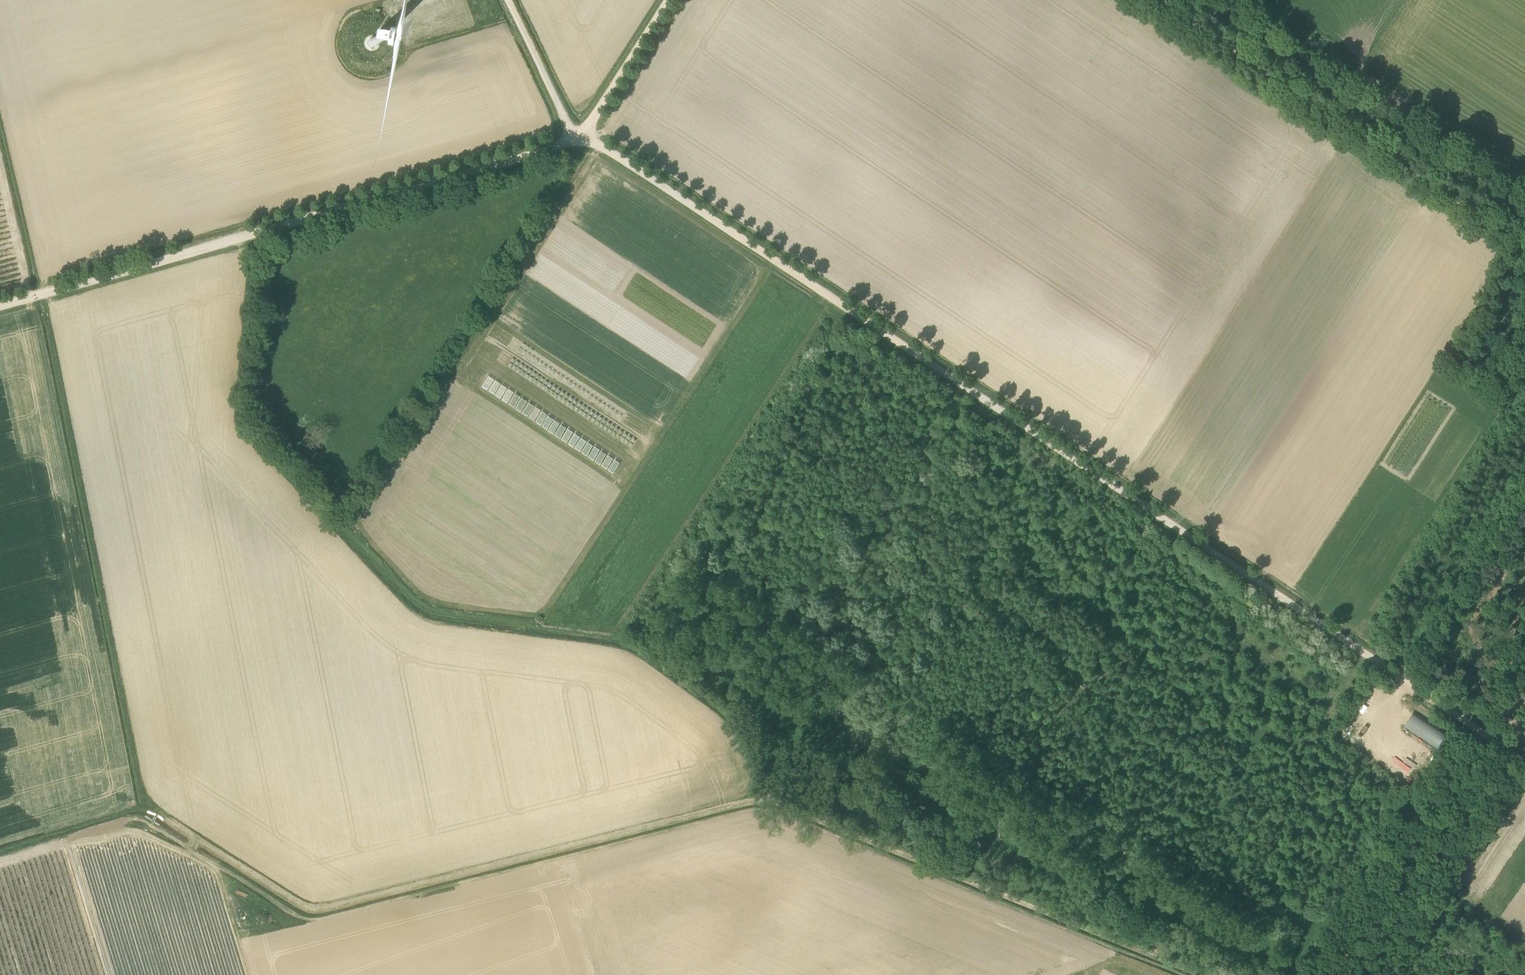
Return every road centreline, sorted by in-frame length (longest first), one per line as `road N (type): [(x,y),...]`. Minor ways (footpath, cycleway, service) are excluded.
road 1 (track): [(583,135),(1524,762)]
road 2 (track): [(0,305),(583,135)]
road 3 (track): [(1524,242),(1155,0)]
road 4 (track): [(773,260),(558,592)]
road 5 (track): [(669,0),(583,135)]
road 6 (track): [(507,0),(567,123),(583,135)]

